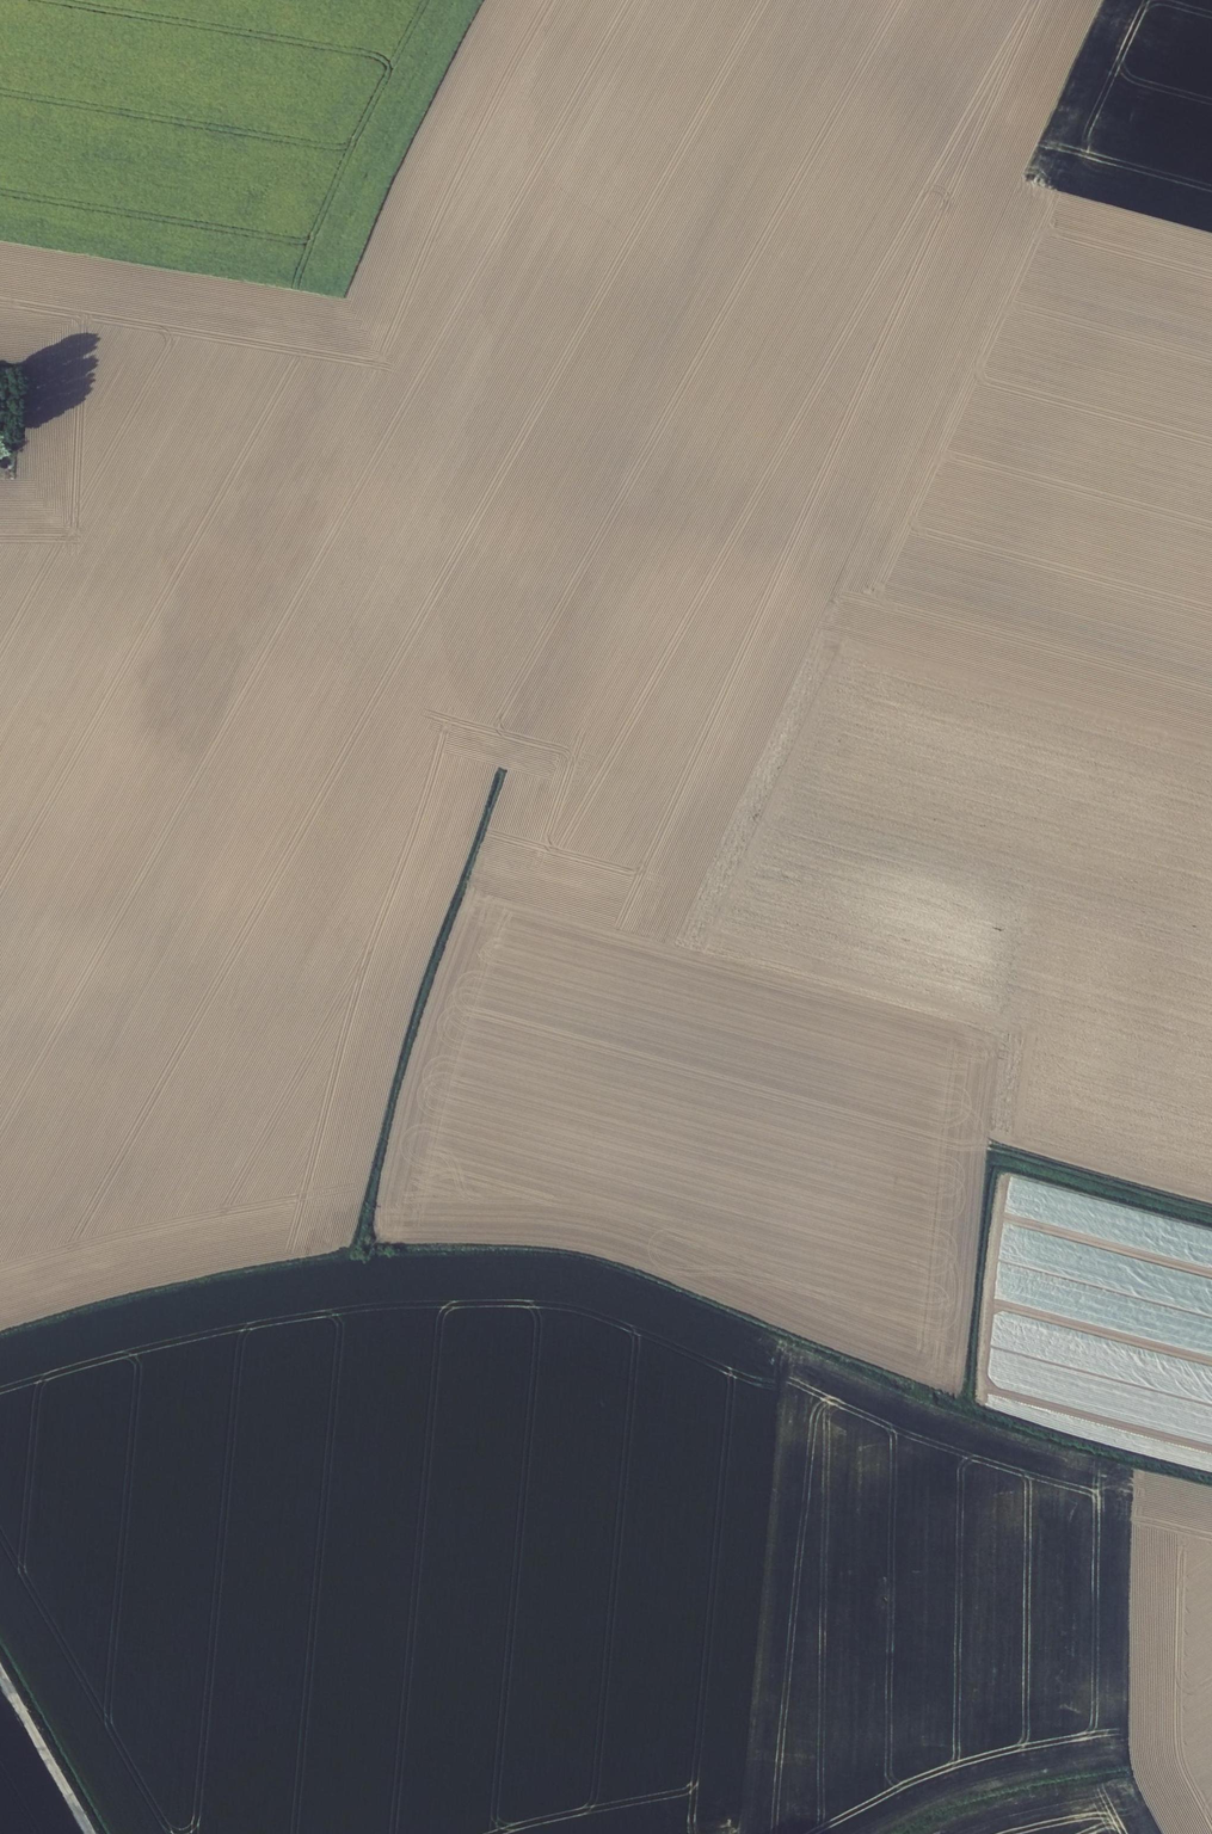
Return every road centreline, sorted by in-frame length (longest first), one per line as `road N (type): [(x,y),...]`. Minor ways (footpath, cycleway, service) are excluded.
road 1 (track): [(1211,1212),(999,1155)]
road 2 (track): [(0,1672),(91,1833)]

